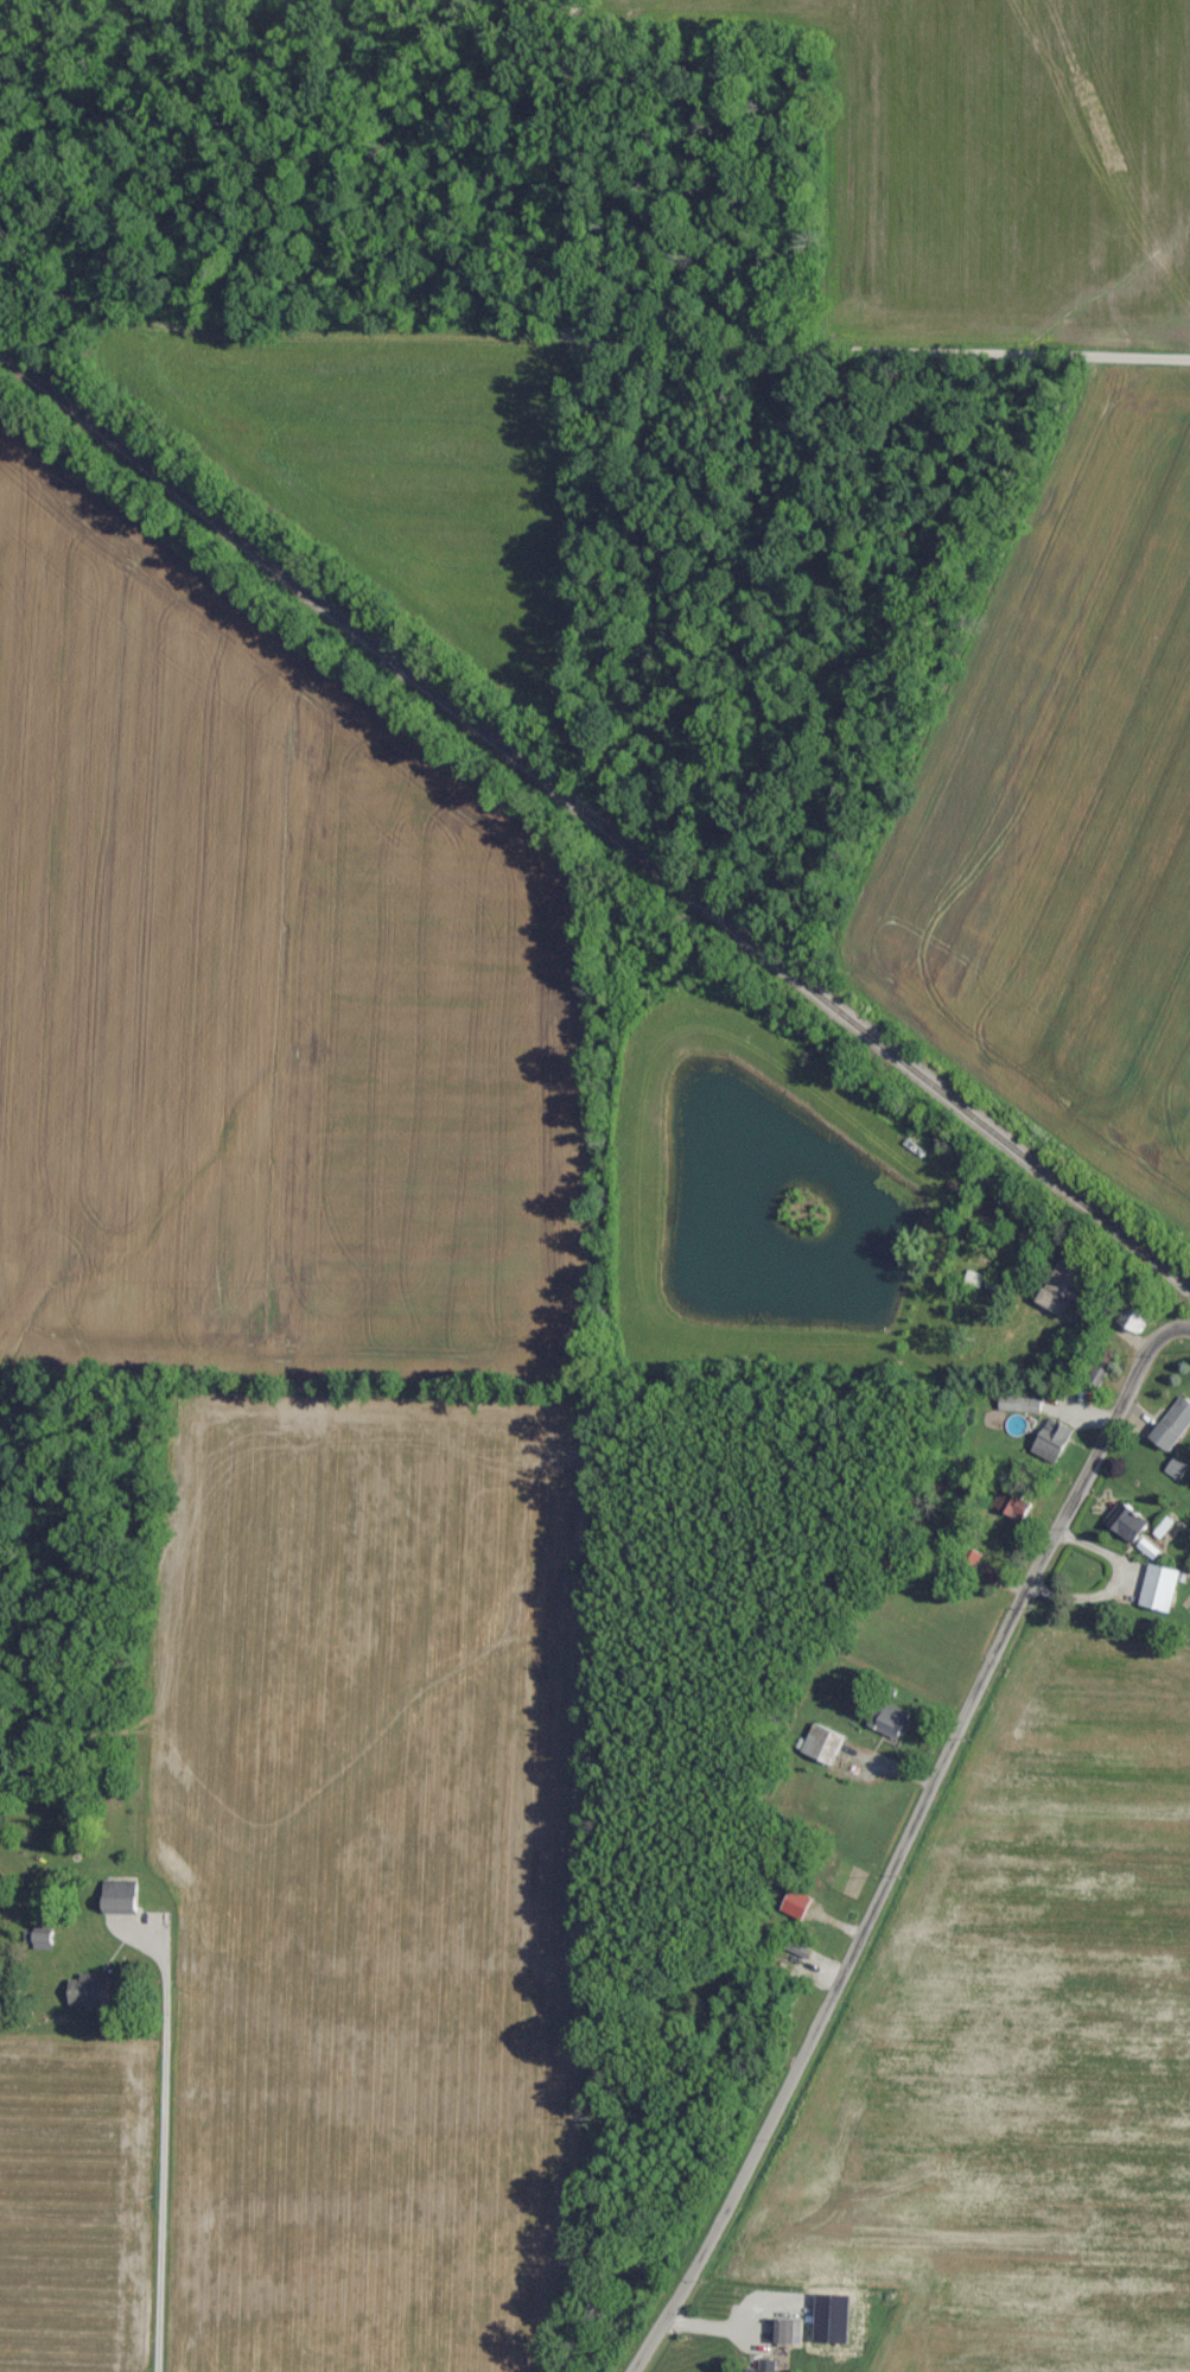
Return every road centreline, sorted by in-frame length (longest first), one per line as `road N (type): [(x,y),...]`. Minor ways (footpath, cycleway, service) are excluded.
road 1 (residential): [(1189,1330),(1170,1330),(1120,1412),(719,2234),(638,2371)]

